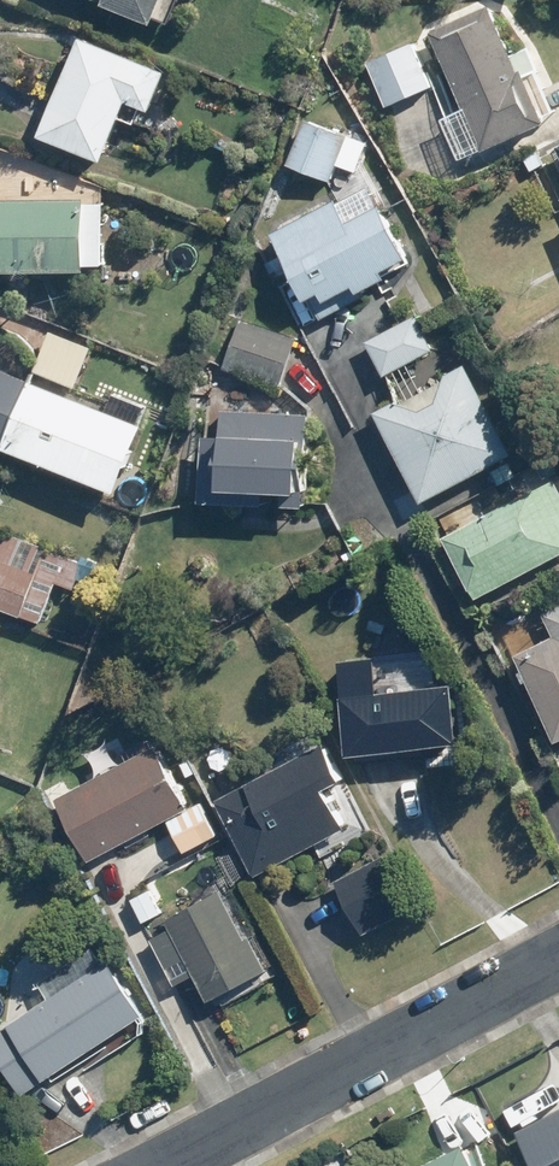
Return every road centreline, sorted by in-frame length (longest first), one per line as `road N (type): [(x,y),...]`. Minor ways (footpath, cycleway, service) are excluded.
road 1 (residential): [(161,1165),(558,953)]

